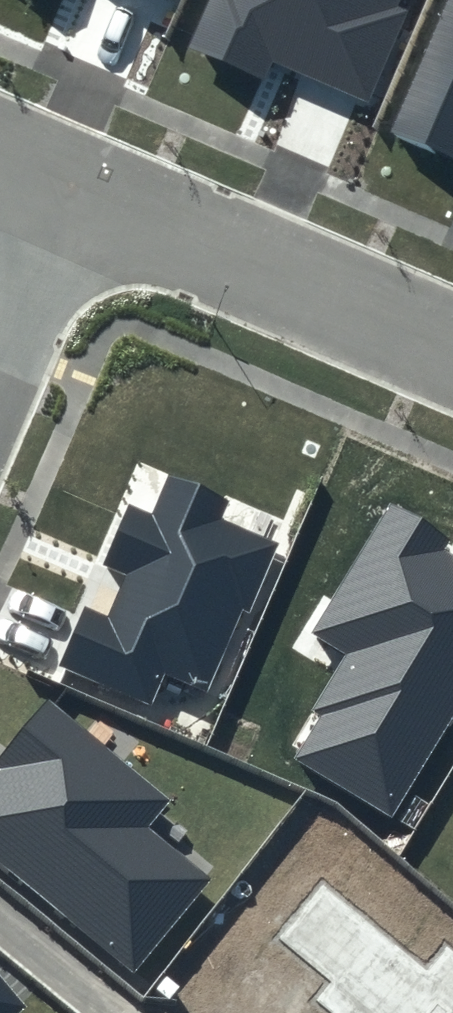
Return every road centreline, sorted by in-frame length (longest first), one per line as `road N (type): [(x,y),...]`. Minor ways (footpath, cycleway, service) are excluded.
road 1 (residential): [(452,349),(82,189)]
road 2 (residential): [(82,189),(0,364)]

